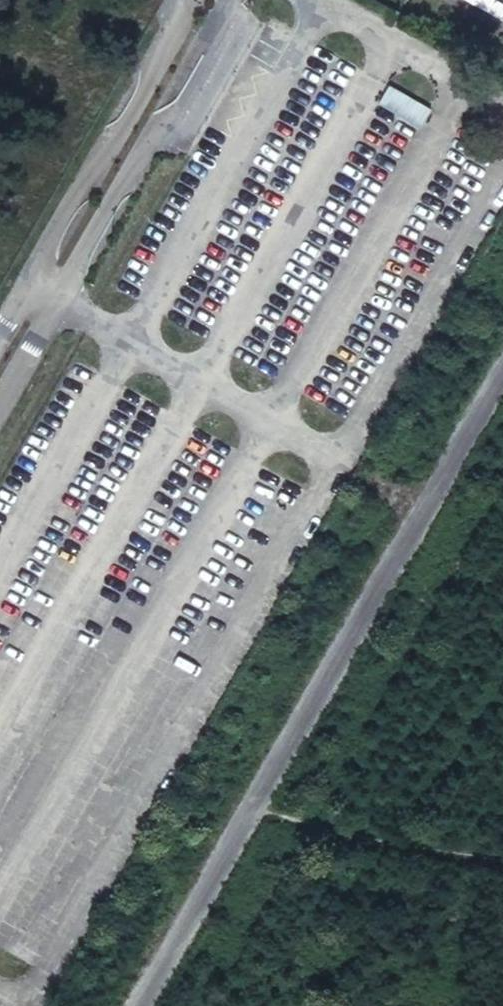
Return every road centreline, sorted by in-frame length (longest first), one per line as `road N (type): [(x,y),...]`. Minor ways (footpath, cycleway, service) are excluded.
road 1 (track): [(502,372),(137,1005)]
road 2 (unclassified): [(56,274),(75,265),(232,0)]
road 3 (unclassified): [(189,0),(42,254),(56,274)]
road 4 (track): [(502,859),(250,810)]

